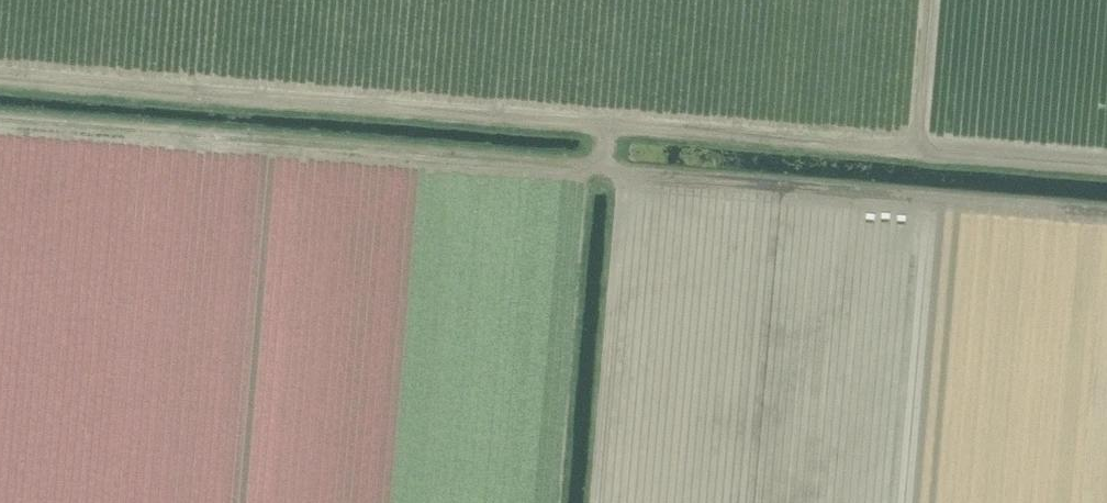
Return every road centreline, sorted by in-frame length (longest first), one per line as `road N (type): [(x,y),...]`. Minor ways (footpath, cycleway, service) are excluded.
road 1 (track): [(0,77),(916,150)]
road 2 (track): [(0,120),(587,169),(604,152),(607,126)]
road 3 (track): [(604,152),(608,164),(631,174),(1106,214)]
road 4 (track): [(1106,166),(916,150),(929,0)]
road 5 (track): [(645,175),(623,197),(597,502)]

